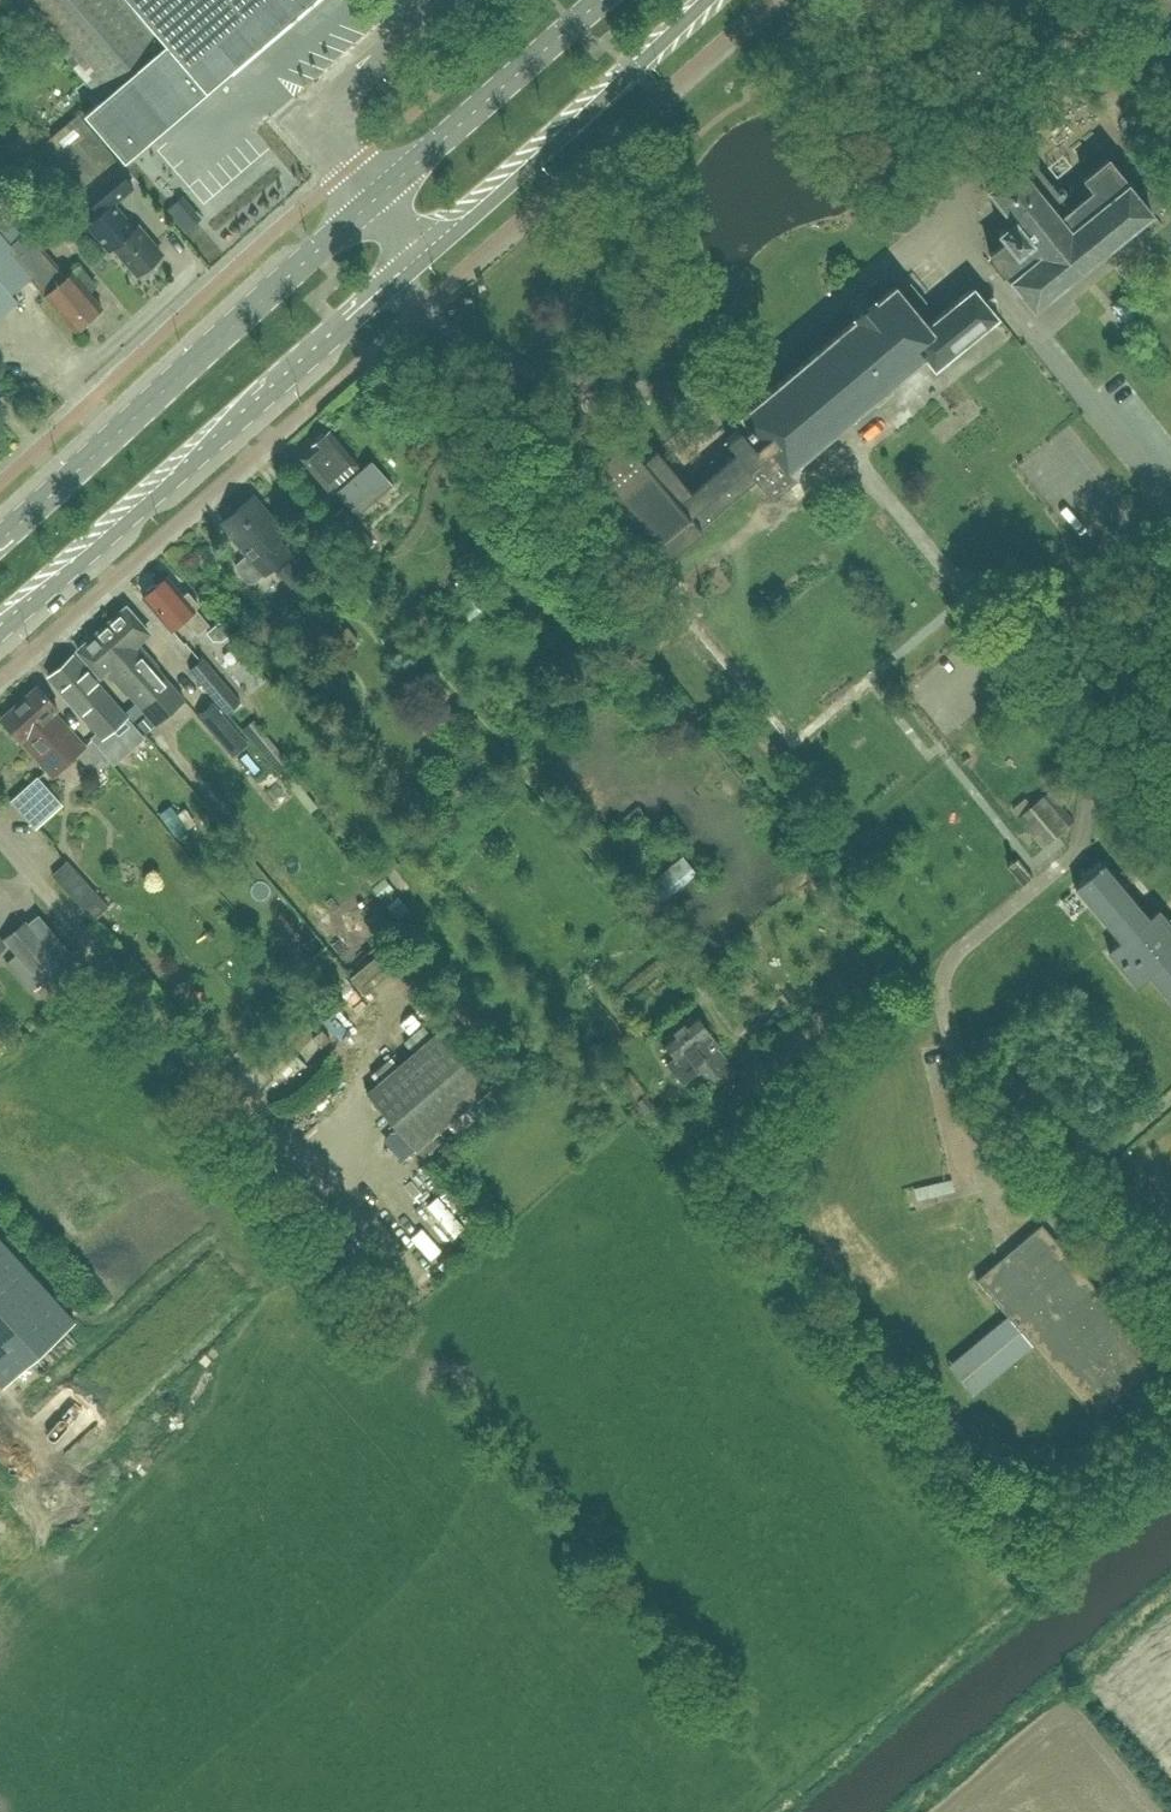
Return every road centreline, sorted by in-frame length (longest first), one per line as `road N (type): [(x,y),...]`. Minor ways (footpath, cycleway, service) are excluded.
road 1 (primary): [(0,629),(423,259)]
road 2 (primary): [(371,201),(0,536)]
road 3 (primary): [(423,259),(707,0)]
road 4 (primary): [(598,0),(371,201)]
road 5 (unclassified): [(371,201),(337,134),(339,97),(355,74),(446,0)]

